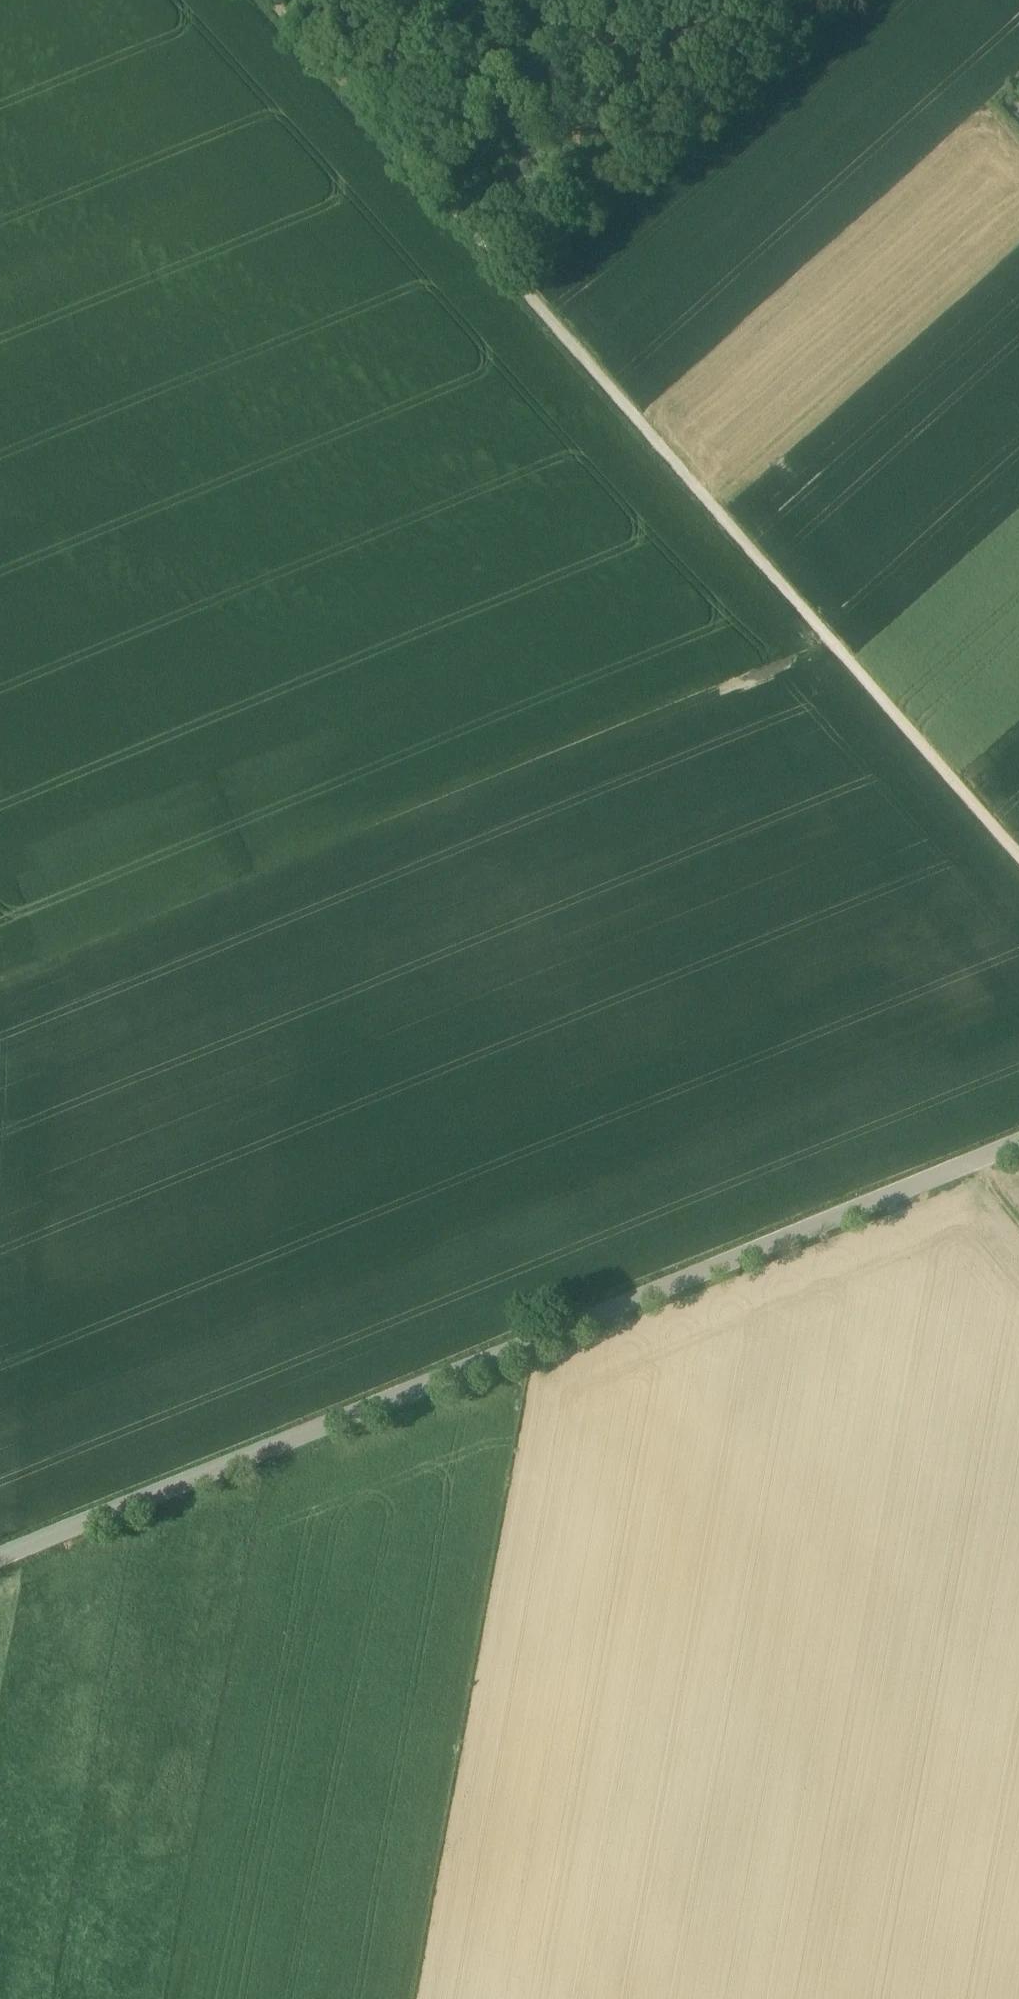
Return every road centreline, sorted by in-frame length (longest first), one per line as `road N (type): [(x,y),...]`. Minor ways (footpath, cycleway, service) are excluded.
road 1 (track): [(1018,856),(273,0)]
road 2 (unclassified): [(1018,1144),(0,1559)]

